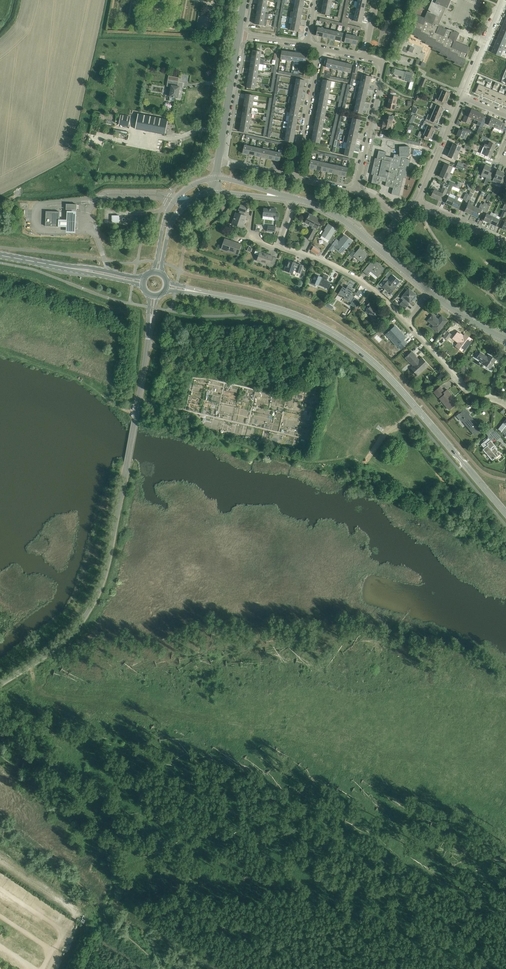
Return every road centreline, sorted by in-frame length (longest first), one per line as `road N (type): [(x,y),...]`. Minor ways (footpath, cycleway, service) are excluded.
road 1 (track): [(0,350),(75,377),(134,422),(309,463),(365,461),(385,433),(412,415)]
road 2 (unclassified): [(0,684),(58,646),(98,592),(149,331)]
road 3 (secondary): [(505,513),(353,346),(285,311),(196,292)]
road 4 (track): [(505,963),(309,899),(152,825)]
road 5 (track): [(148,345),(192,339),(264,385),(328,366),(275,341),(210,334)]
road 6 (track): [(165,968),(103,915),(113,886),(106,851),(47,806),(0,753)]
road 7 (residential): [(356,191),(383,62),(364,58)]
road 8 (residential): [(407,323),(361,281),(280,247)]
road 9 (residential): [(295,178),(321,48)]
road 10 (residential): [(505,404),(470,393),(407,323)]
road 11 (tertiary): [(219,161),(238,35)]
road 12 (tertiary): [(216,178),(187,188),(170,207),(154,271)]

